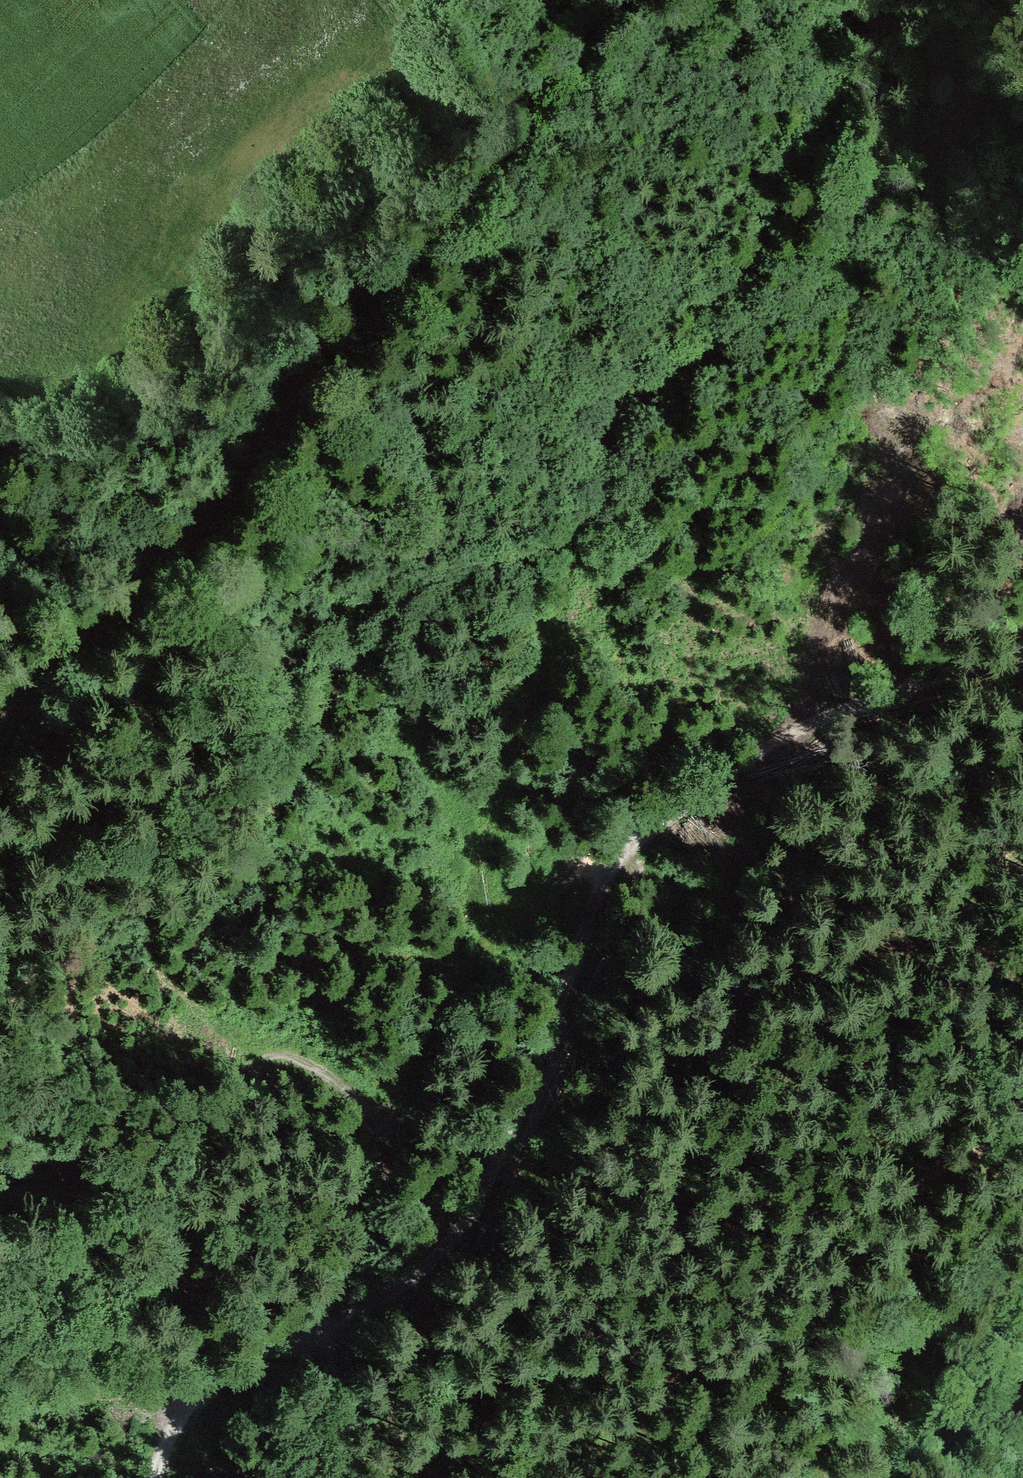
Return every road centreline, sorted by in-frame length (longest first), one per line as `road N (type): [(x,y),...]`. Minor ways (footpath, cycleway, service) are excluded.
road 1 (track): [(324,1327),(387,1154),(477,956),(541,622),(623,418),(730,288),(750,0)]
road 2 (track): [(149,1477),(176,1406),(205,1377),(400,1288),(452,1241),(506,1137),(610,865),(768,747),(1022,645)]
road 3 (track): [(0,716),(223,476),(365,285),(480,196),(548,69),(615,0)]
road 4 (track): [(305,1335),(430,1428),(517,1443),(614,1413),(756,1337),(809,1294),(880,1200),(973,1149),(1022,1093)]
road 5 (track): [(0,1191),(143,1150),(319,1012),(477,956),(610,865)]
road 6 (track): [(548,69),(355,177),(253,257),(151,389),(0,443)]
road 7 (track): [(1022,973),(962,953),(817,962),(671,989),(544,1031)]

